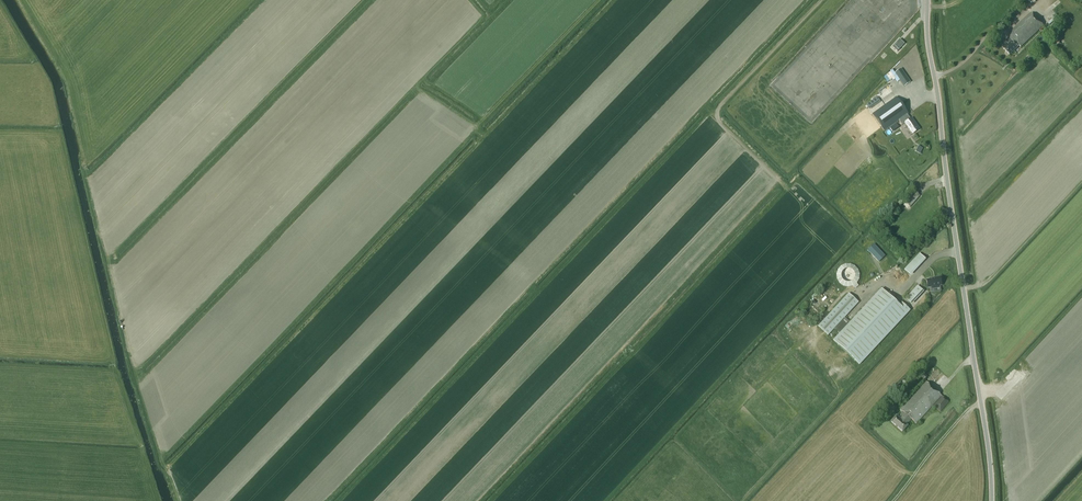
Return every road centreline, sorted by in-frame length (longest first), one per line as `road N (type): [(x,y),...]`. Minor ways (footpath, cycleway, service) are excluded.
road 1 (tertiary): [(992,500),(928,0)]

